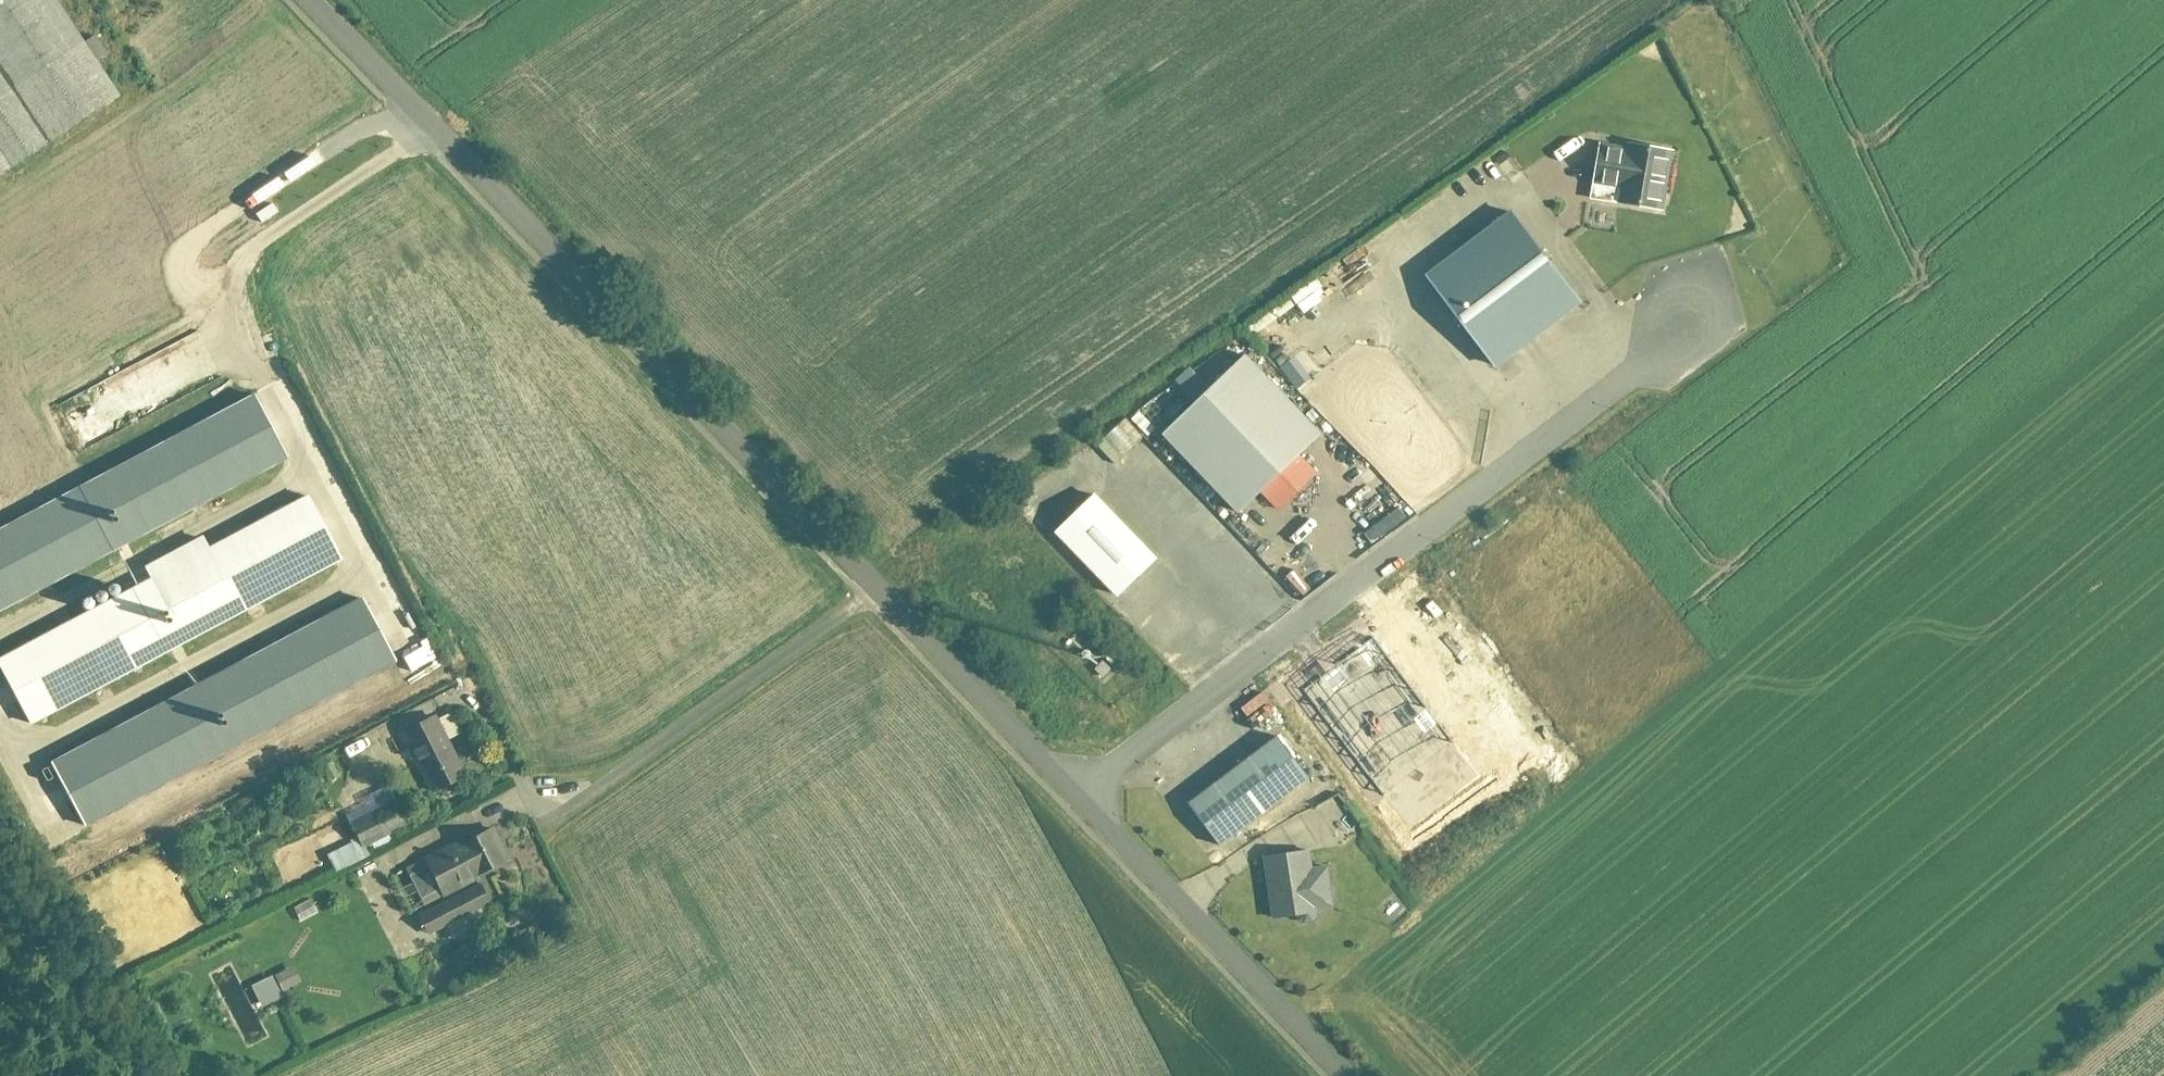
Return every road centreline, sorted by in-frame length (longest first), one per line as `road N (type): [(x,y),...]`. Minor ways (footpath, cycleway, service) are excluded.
road 1 (residential): [(1074,795),(307,0)]
road 2 (residential): [(1074,795),(1708,322)]
road 3 (residential): [(1341,1075),(1074,795)]

